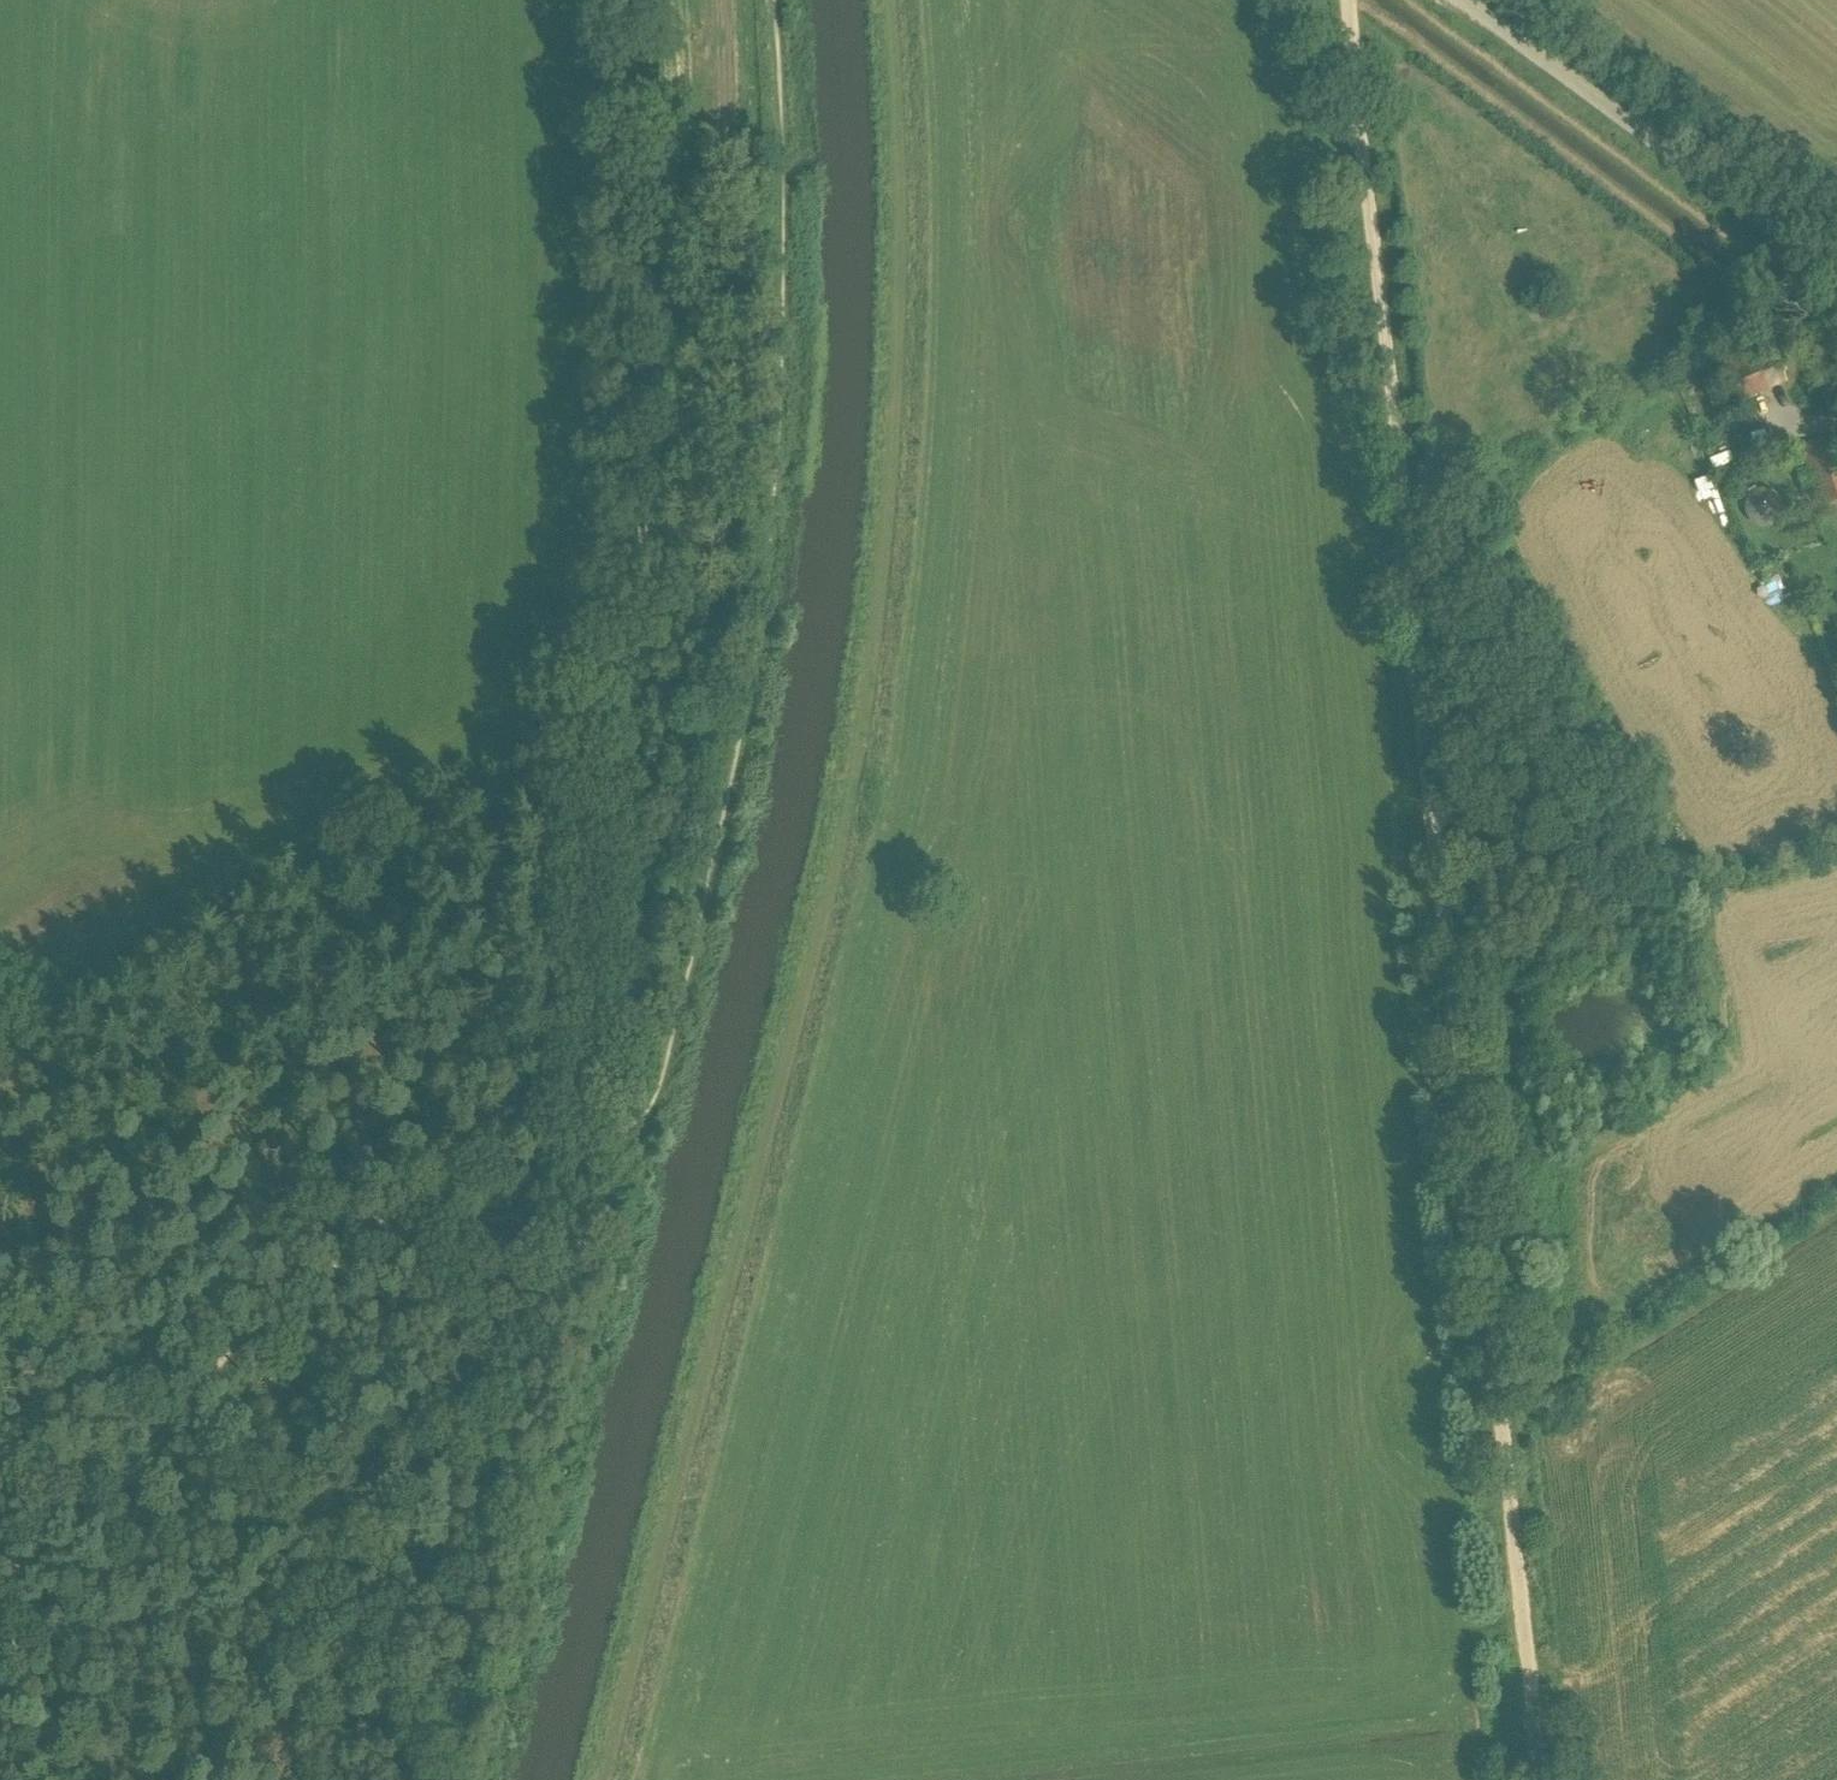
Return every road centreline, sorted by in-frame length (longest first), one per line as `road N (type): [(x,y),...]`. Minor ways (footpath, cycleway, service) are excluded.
road 1 (track): [(629,0),(640,557),(593,750),(591,1086),(574,1137),(532,1183),(430,1211),(334,1258),(243,1321),(142,1407),(0,1607)]
road 2 (track): [(598,1779),(854,761),(900,402),(900,147),(889,0)]
road 3 (track): [(1540,1779),(1354,104),(1349,0)]
road 4 (unclassified): [(1836,300),(1803,265),(1457,0)]

